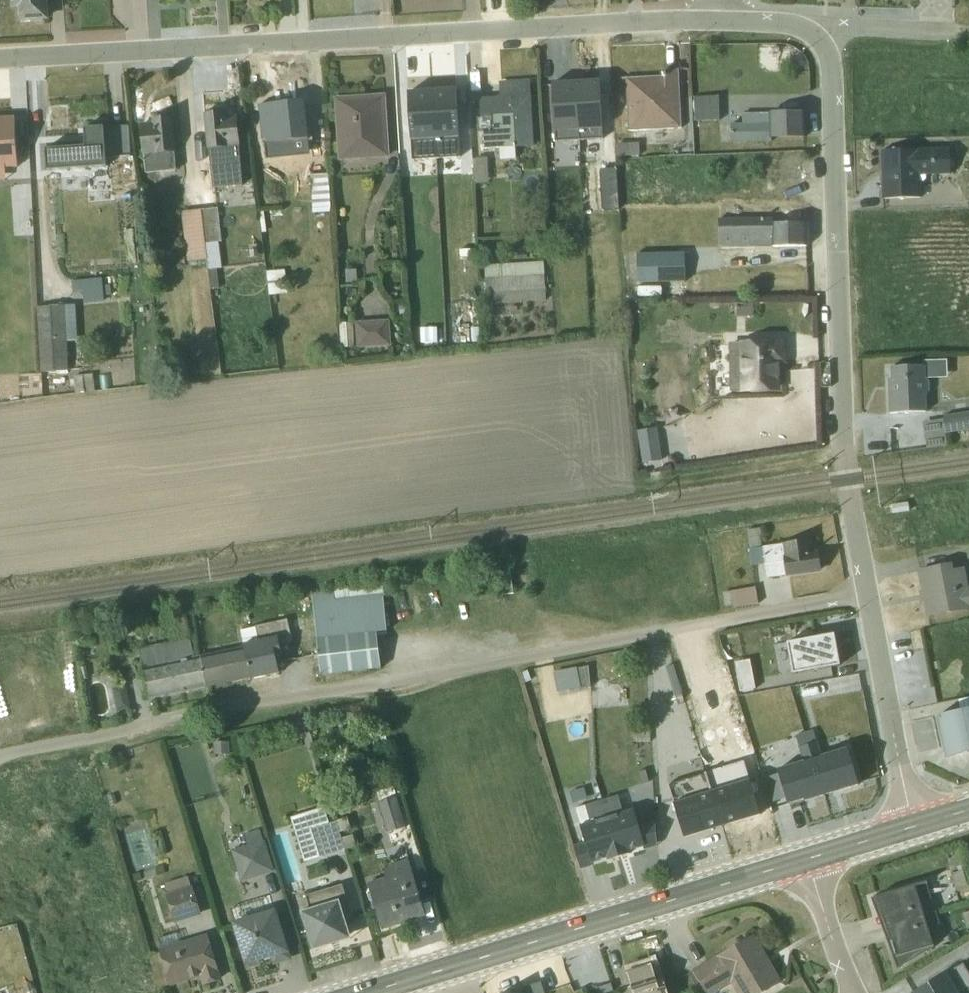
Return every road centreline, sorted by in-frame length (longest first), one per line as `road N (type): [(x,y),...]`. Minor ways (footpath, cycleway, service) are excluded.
road 1 (residential): [(0,759),(201,711),(867,594)]
road 2 (unclassified): [(0,61),(717,22)]
road 3 (unclassified): [(867,594),(845,481),(830,62),(818,37)]
road 4 (primary): [(807,861),(371,992)]
road 5 (unclassified): [(913,828),(867,594)]
road 6 (residential): [(807,861),(852,992)]
road 7 (unclassified): [(818,37),(845,29),(954,33)]

